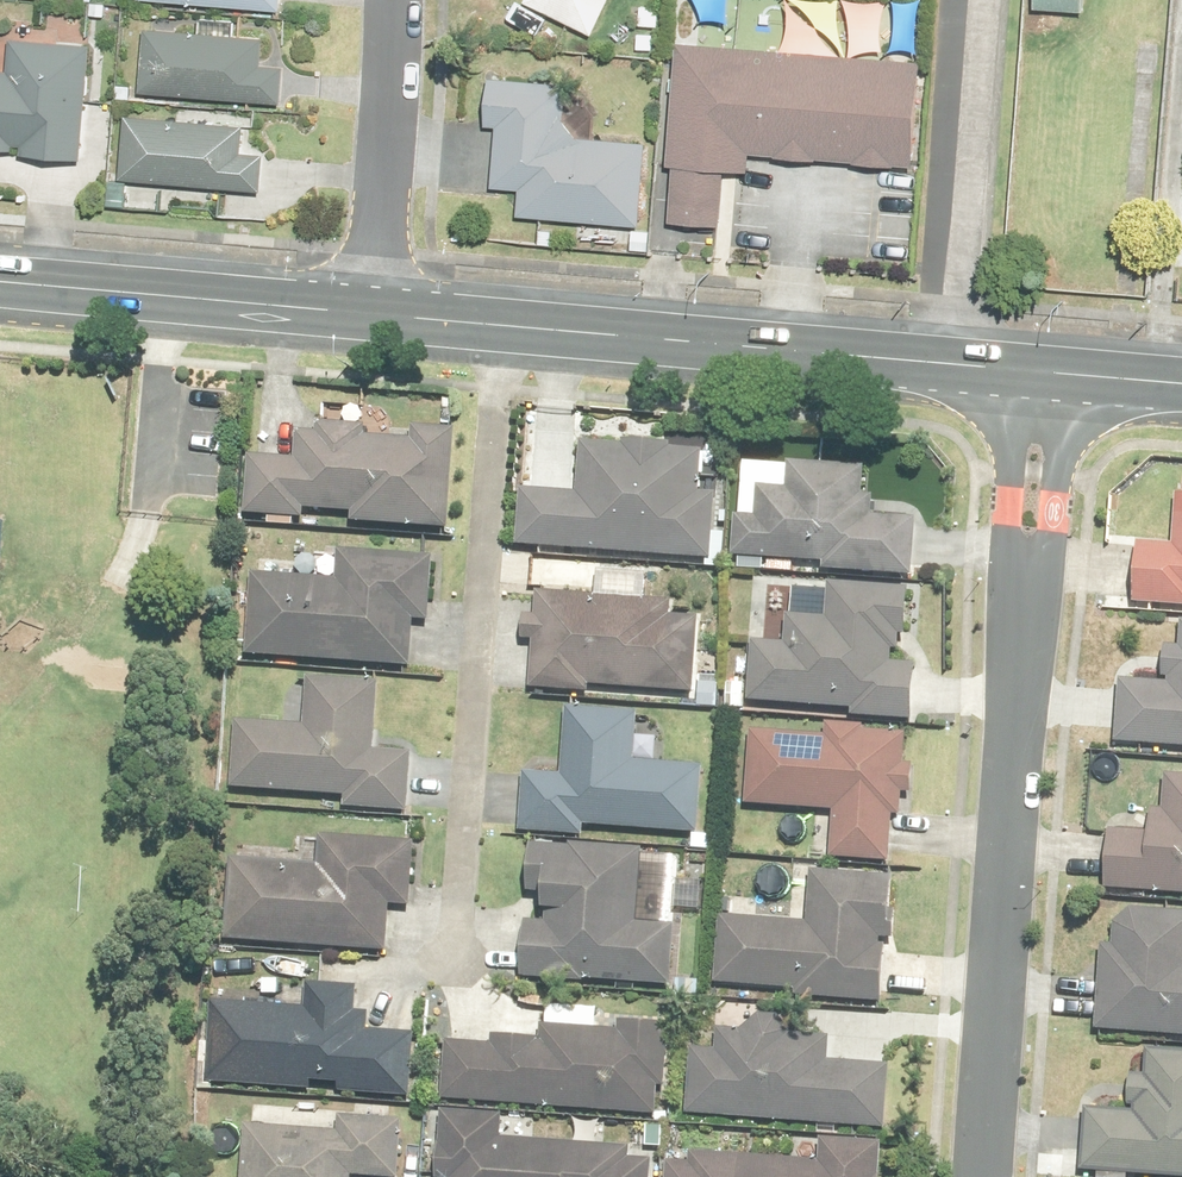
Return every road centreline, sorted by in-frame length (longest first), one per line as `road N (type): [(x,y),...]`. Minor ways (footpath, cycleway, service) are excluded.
road 1 (residential): [(1037,374),(984,1176)]
road 2 (tertiary): [(378,314),(1037,374)]
road 3 (tertiary): [(0,282),(378,314)]
road 4 (residential): [(378,314),(389,0)]
road 5 (tertiary): [(1037,374),(1181,386)]

